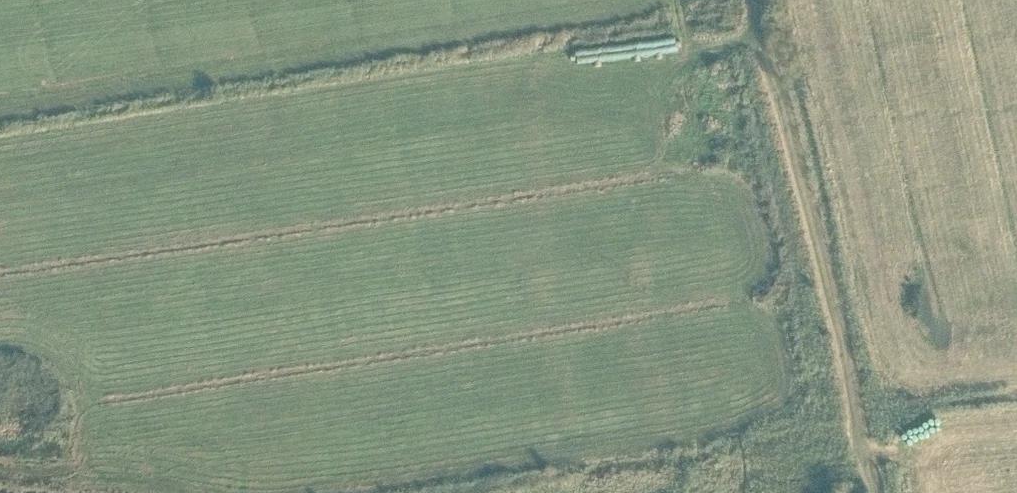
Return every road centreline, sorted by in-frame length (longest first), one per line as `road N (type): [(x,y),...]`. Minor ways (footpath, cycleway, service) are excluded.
road 1 (track): [(752,0),(873,492)]

